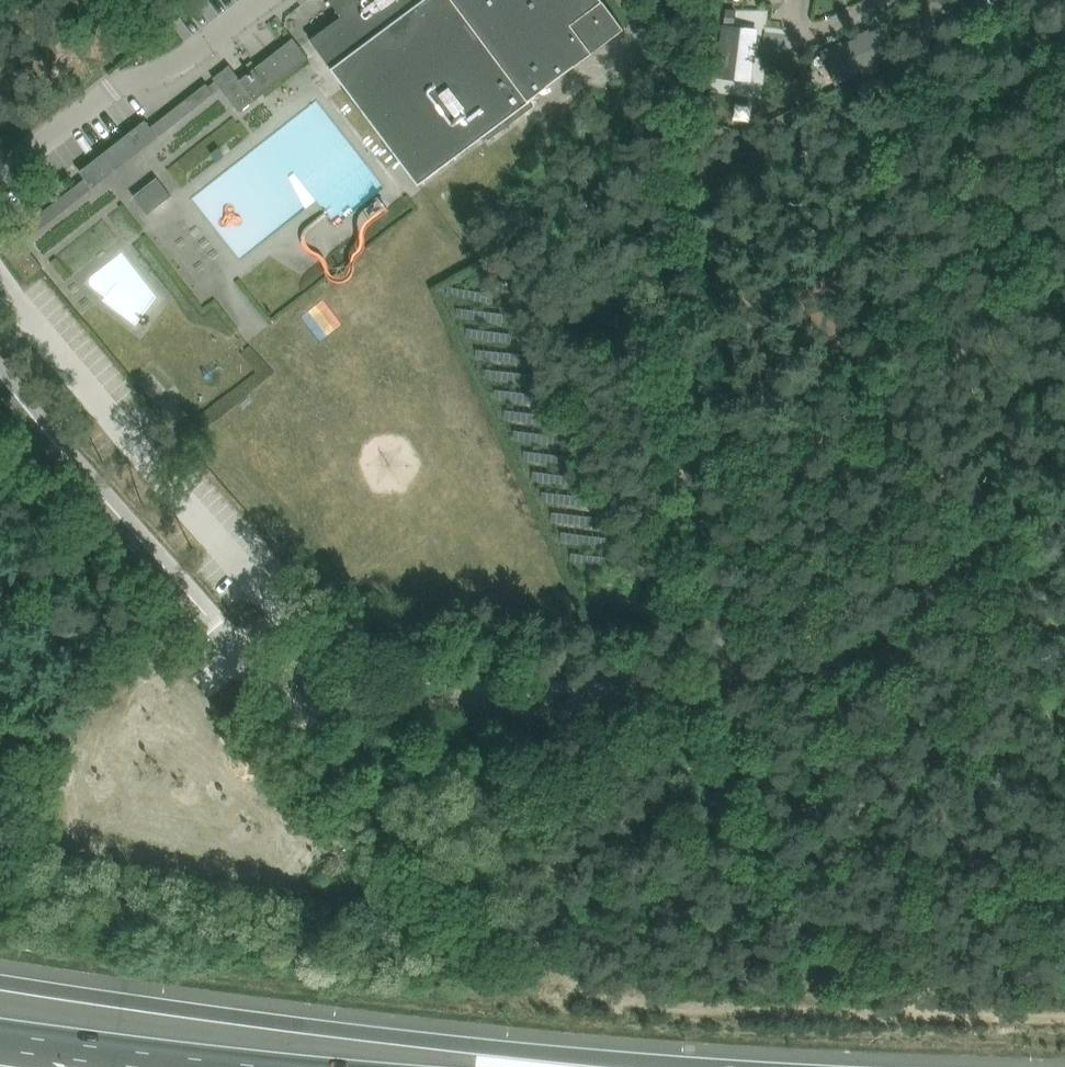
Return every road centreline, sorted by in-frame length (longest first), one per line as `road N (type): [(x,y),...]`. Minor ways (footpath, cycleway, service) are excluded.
road 1 (track): [(289,682),(323,742),(381,809),(573,985),(785,1026),(893,1026),(1001,992),(1064,999)]
road 2 (unclassified): [(721,701),(334,691),(289,682),(248,662),(52,444),(0,375)]
road 3 (motorway): [(586,1066),(0,980)]
road 4 (motorway): [(191,1066),(0,1040)]

